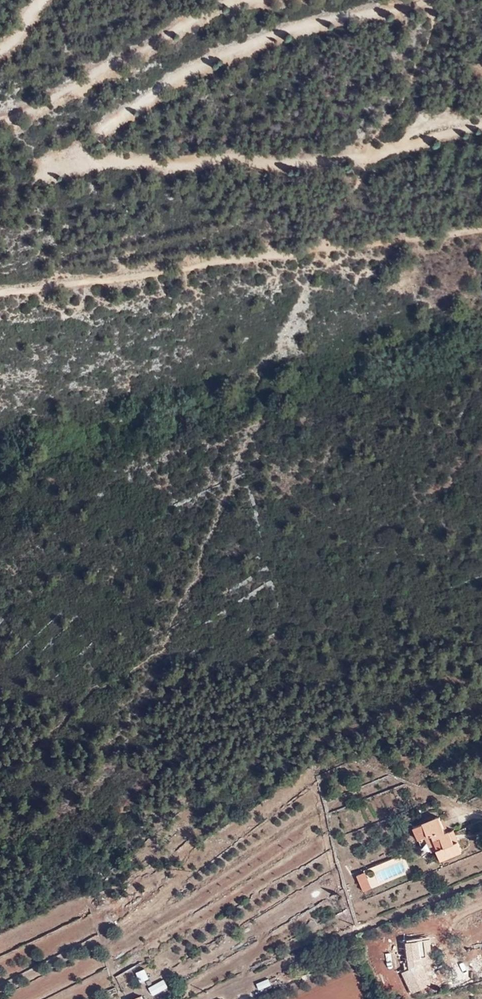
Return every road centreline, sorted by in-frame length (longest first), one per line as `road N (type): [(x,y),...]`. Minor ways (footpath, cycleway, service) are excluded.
road 1 (track): [(0,293),(320,248)]
road 2 (track): [(320,248),(481,231)]

